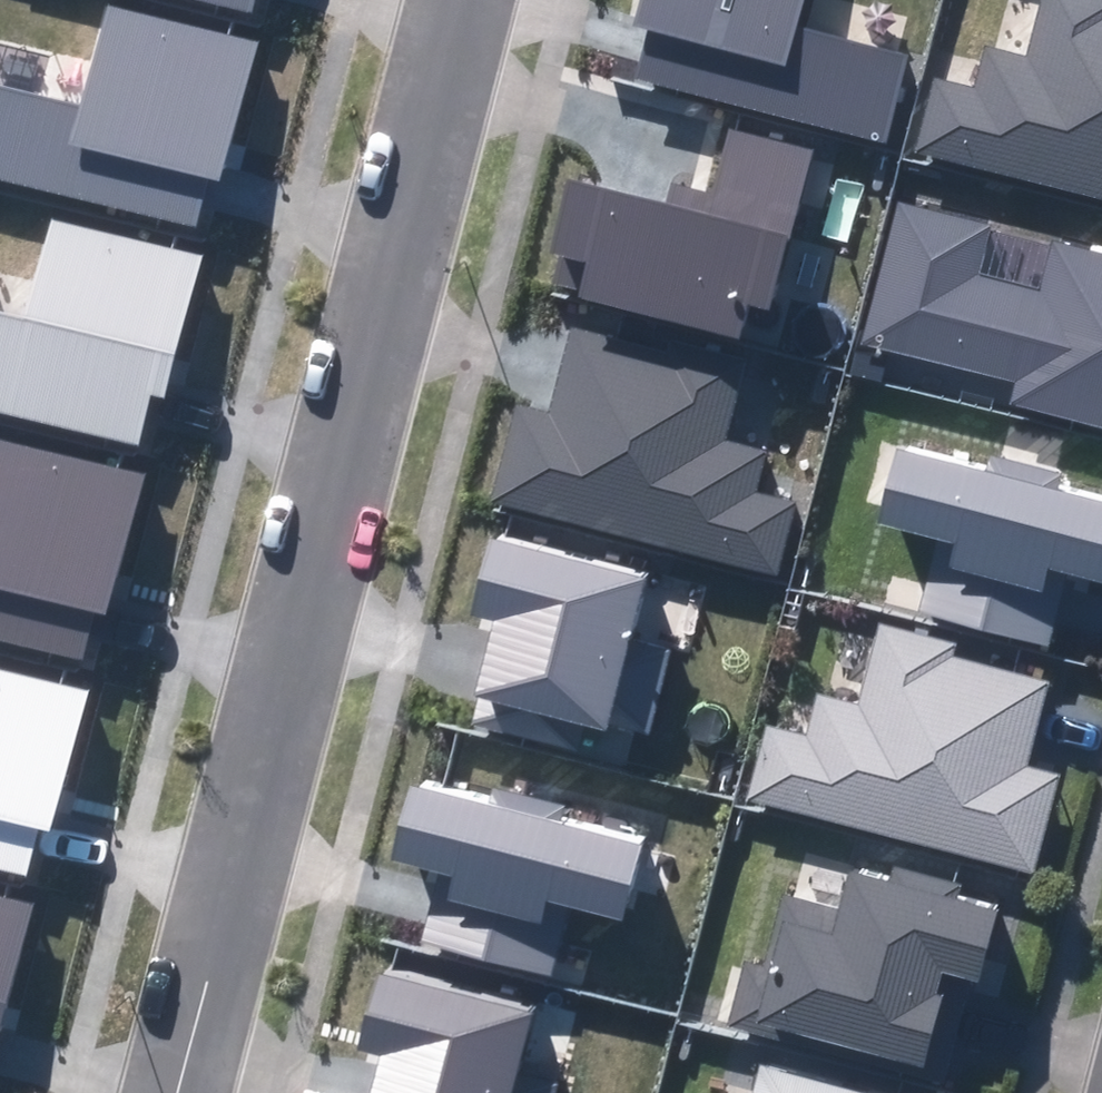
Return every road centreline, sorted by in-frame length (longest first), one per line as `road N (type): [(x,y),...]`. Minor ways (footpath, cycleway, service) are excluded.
road 1 (residential): [(173,1092),(459,0)]

